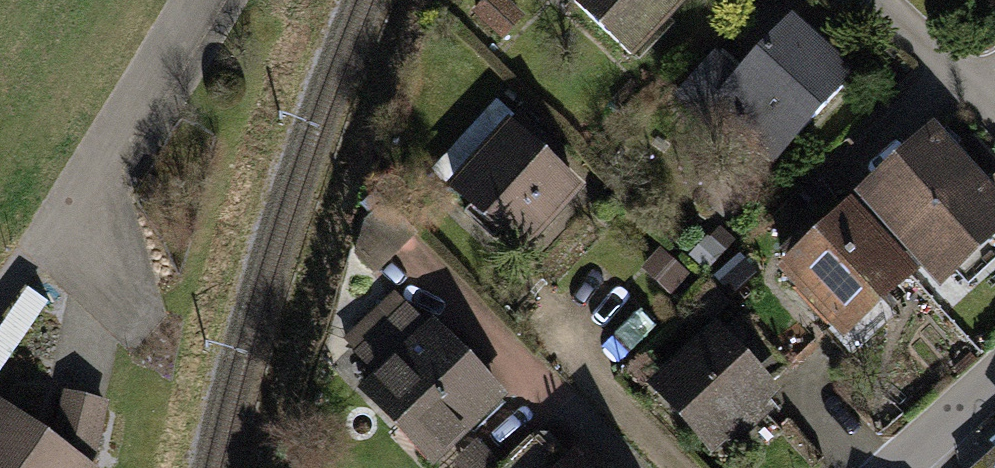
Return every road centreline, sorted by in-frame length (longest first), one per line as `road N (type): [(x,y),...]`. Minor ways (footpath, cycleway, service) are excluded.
road 1 (residential): [(0,296),(29,255),(68,226),(207,0)]
road 2 (residential): [(994,385),(902,467)]

